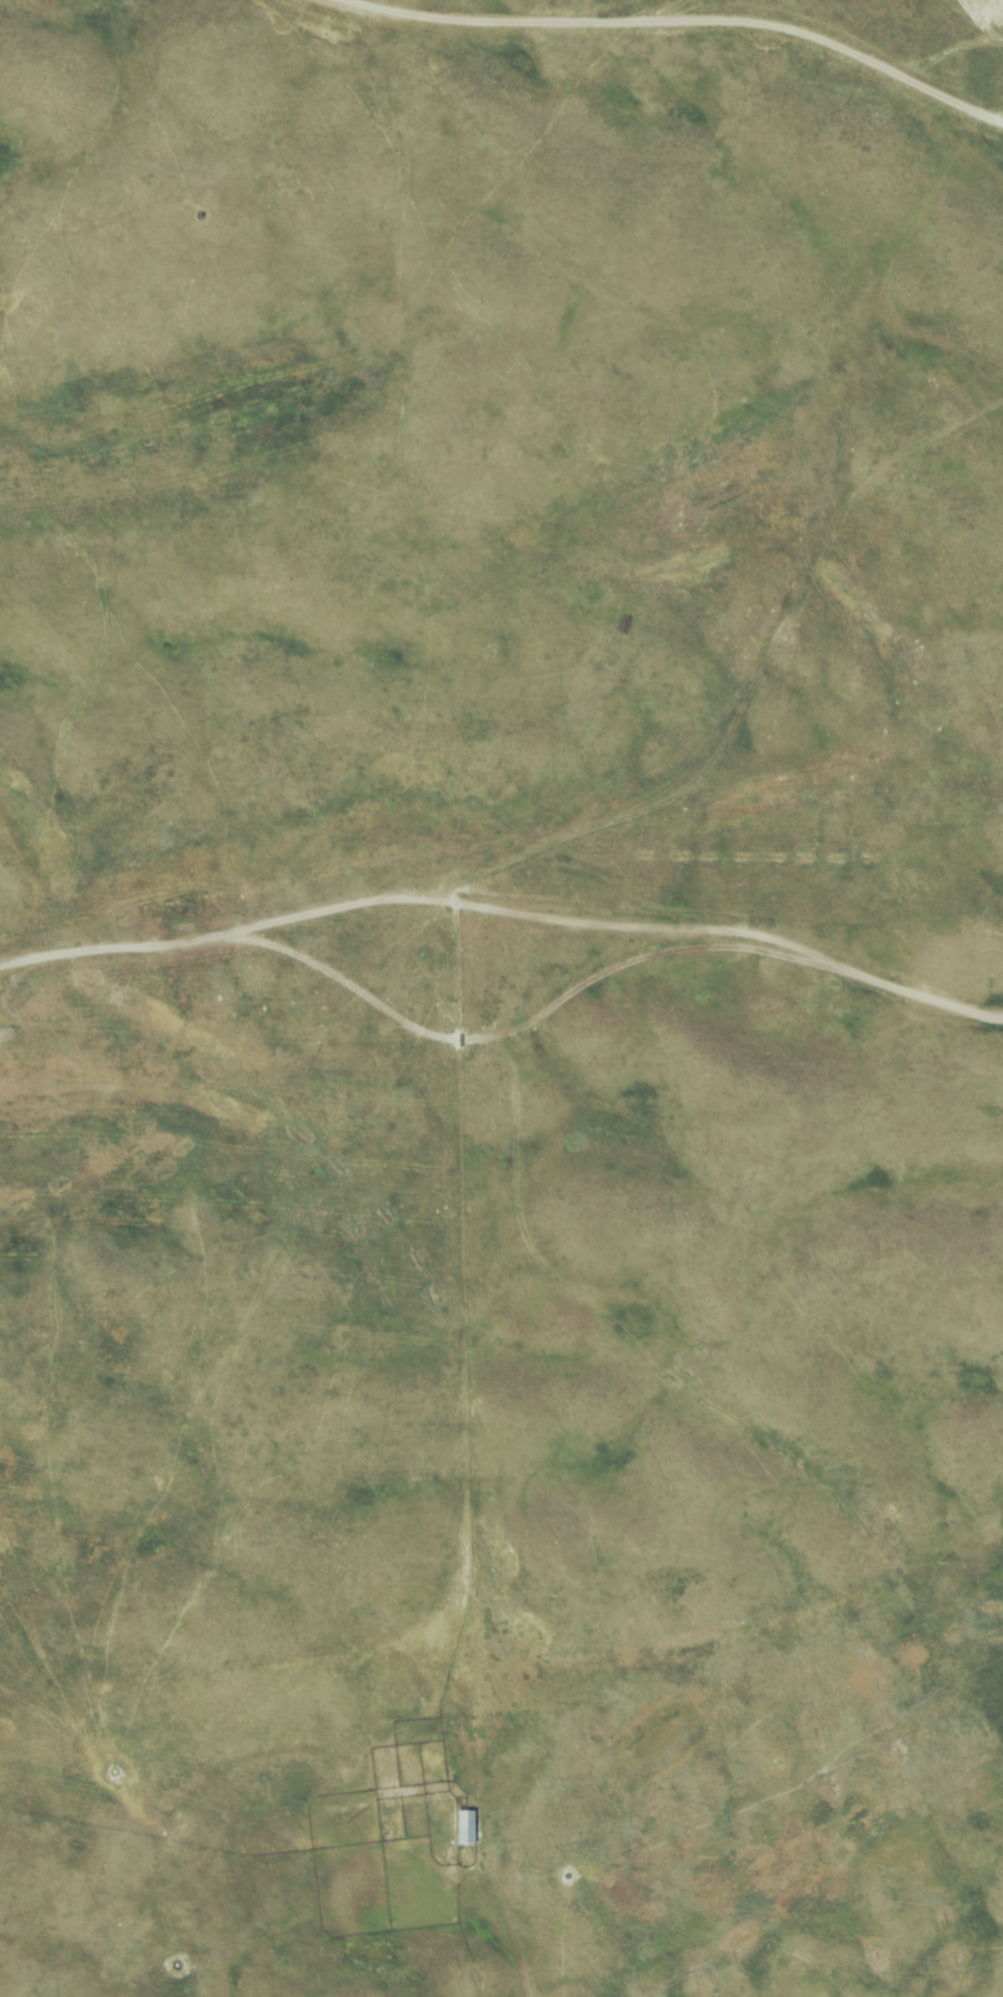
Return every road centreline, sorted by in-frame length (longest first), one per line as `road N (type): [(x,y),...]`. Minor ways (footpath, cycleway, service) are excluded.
road 1 (residential): [(1002,127),(793,42),(711,30),(431,24),(323,0)]

